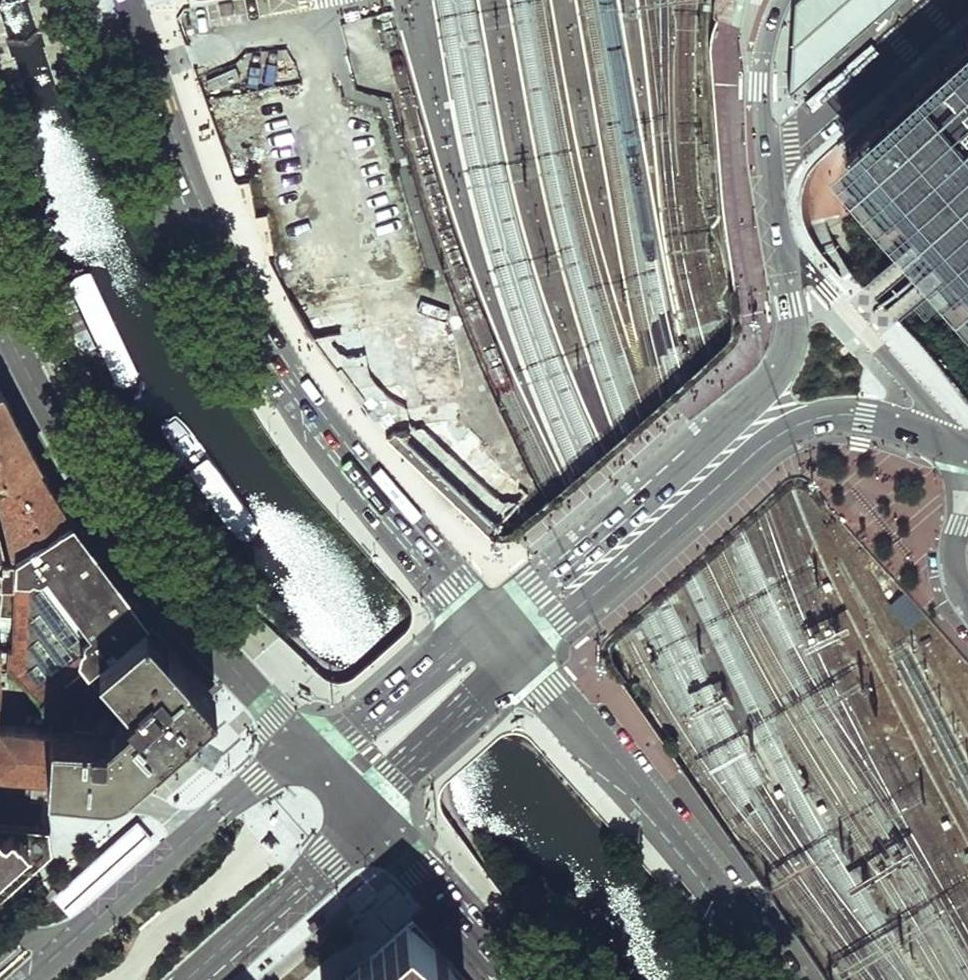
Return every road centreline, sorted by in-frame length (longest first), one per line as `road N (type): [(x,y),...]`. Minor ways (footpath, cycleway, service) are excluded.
road 1 (primary): [(128,0),(182,171),(232,279),(378,494),(489,618)]
road 2 (primary): [(312,752),(171,600),(113,521),(8,334)]
road 3 (primary): [(520,655),(789,426),(851,414),(940,439)]
road 4 (primary): [(779,248),(791,332),(770,375),(489,618)]
road 5 (primary): [(520,655),(715,887),(772,979)]
road 6 (residential): [(779,248),(832,291),(932,407),(940,439)]
road 7 (primary): [(778,0),(764,86),(779,248)]
road 8 (primary): [(529,979),(367,808)]
road 9 (primary): [(201,828),(30,979)]
road 10 (primary): [(489,618),(312,752)]
road 11 (primary): [(218,964),(330,859),(367,808)]
road 12 (primary): [(367,808),(520,655)]
road 13 (residential): [(201,828),(114,800),(0,788)]
road 14 (primary): [(312,752),(258,778),(201,828)]

